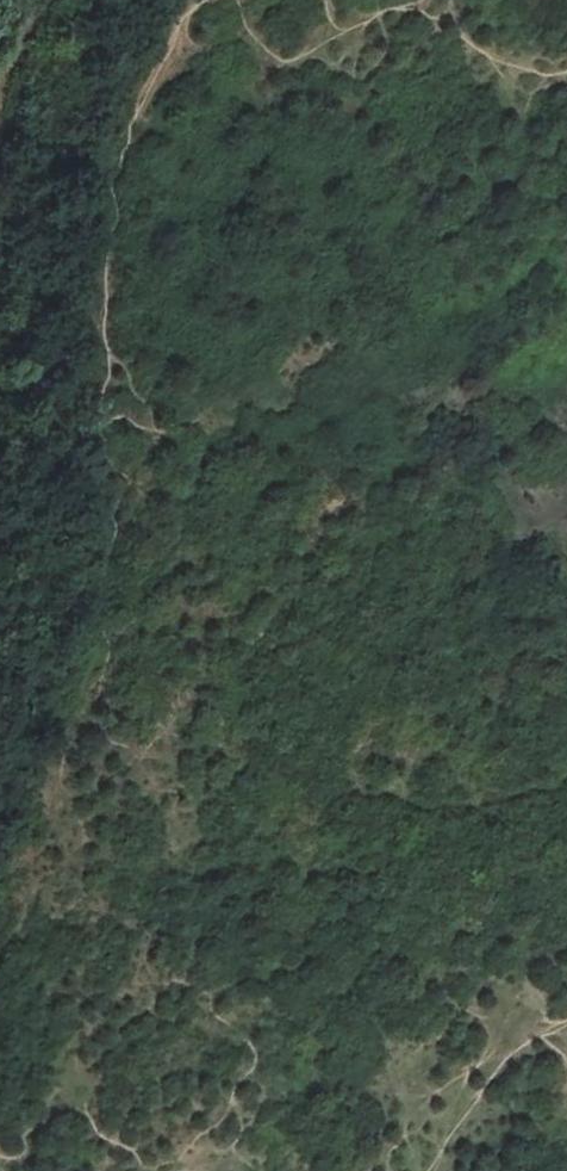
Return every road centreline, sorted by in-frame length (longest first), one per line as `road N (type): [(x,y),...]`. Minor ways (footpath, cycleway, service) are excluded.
road 1 (track): [(0,117),(40,0)]

